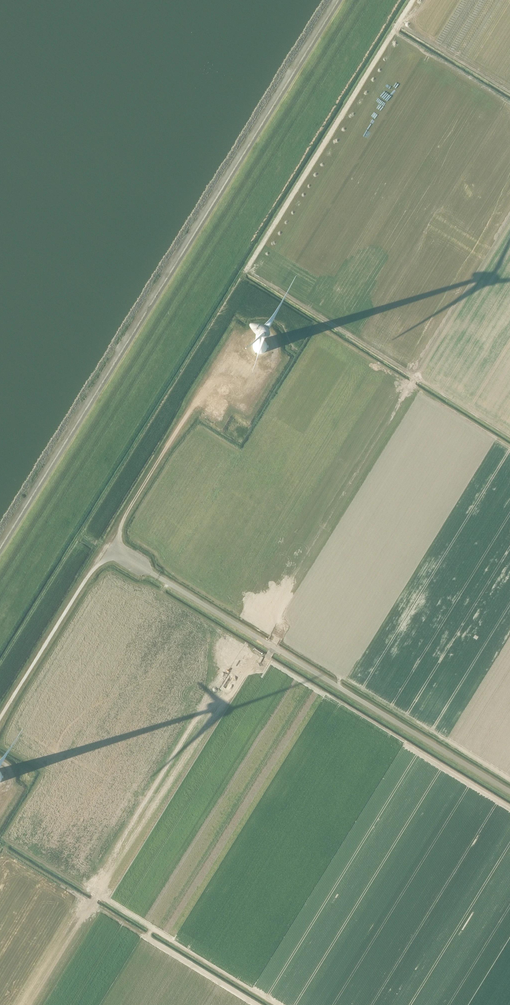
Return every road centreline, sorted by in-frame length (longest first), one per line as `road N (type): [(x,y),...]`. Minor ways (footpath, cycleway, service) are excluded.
road 1 (unclassified): [(0,552),(341,0)]

